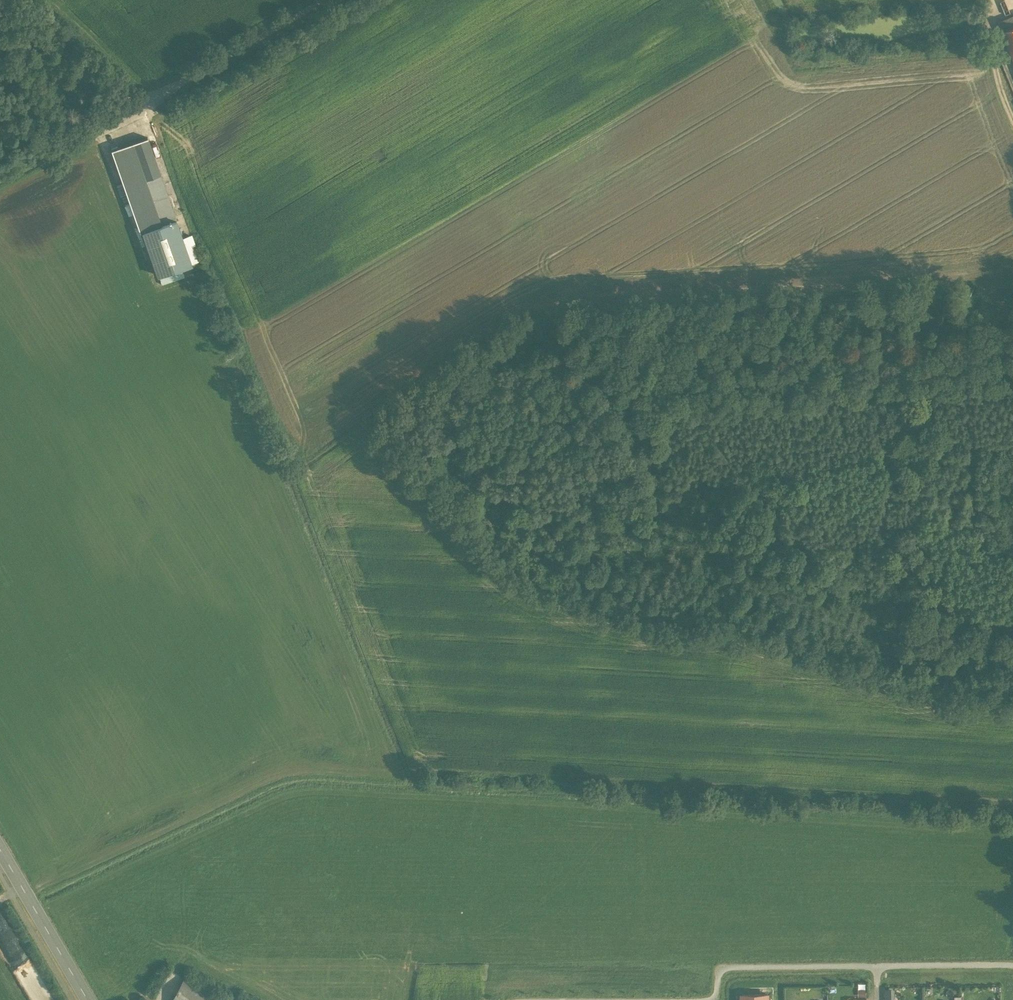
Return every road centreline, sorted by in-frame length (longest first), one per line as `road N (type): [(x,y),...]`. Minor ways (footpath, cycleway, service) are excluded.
road 1 (unclassified): [(322,0),(149,100),(0,169)]
road 2 (tertiary): [(0,849),(88,999)]

